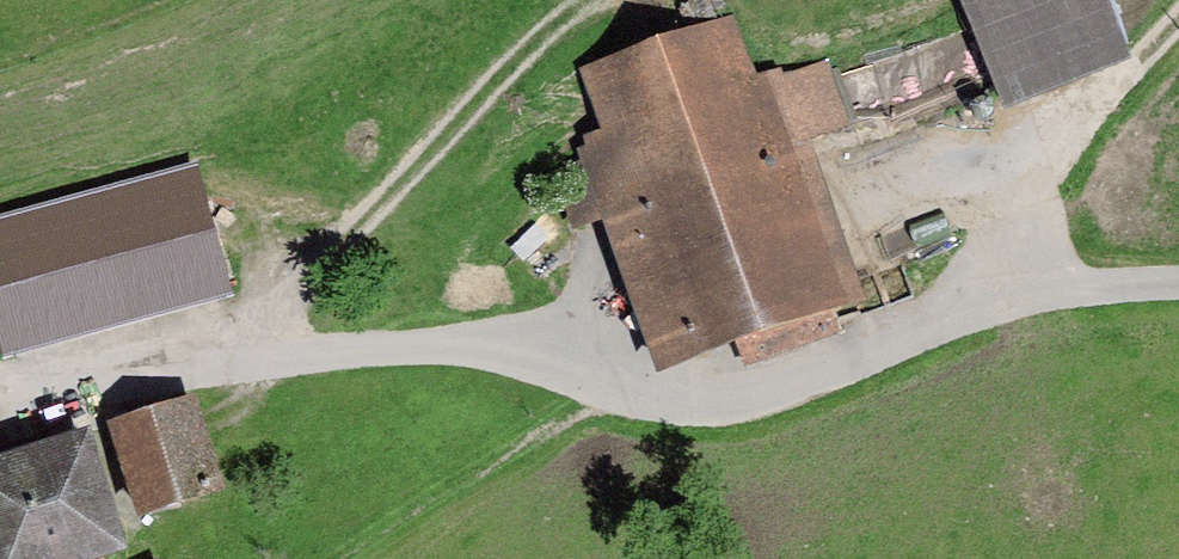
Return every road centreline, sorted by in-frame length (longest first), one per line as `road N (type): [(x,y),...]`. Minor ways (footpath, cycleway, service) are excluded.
road 1 (track): [(0,369),(52,380),(423,342),(555,365),(650,405),(719,410),(791,392),(1016,307),(1178,294)]
road 2 (track): [(249,360),(308,279),(582,0)]
road 3 (track): [(1178,24),(1038,204),(1016,307)]

